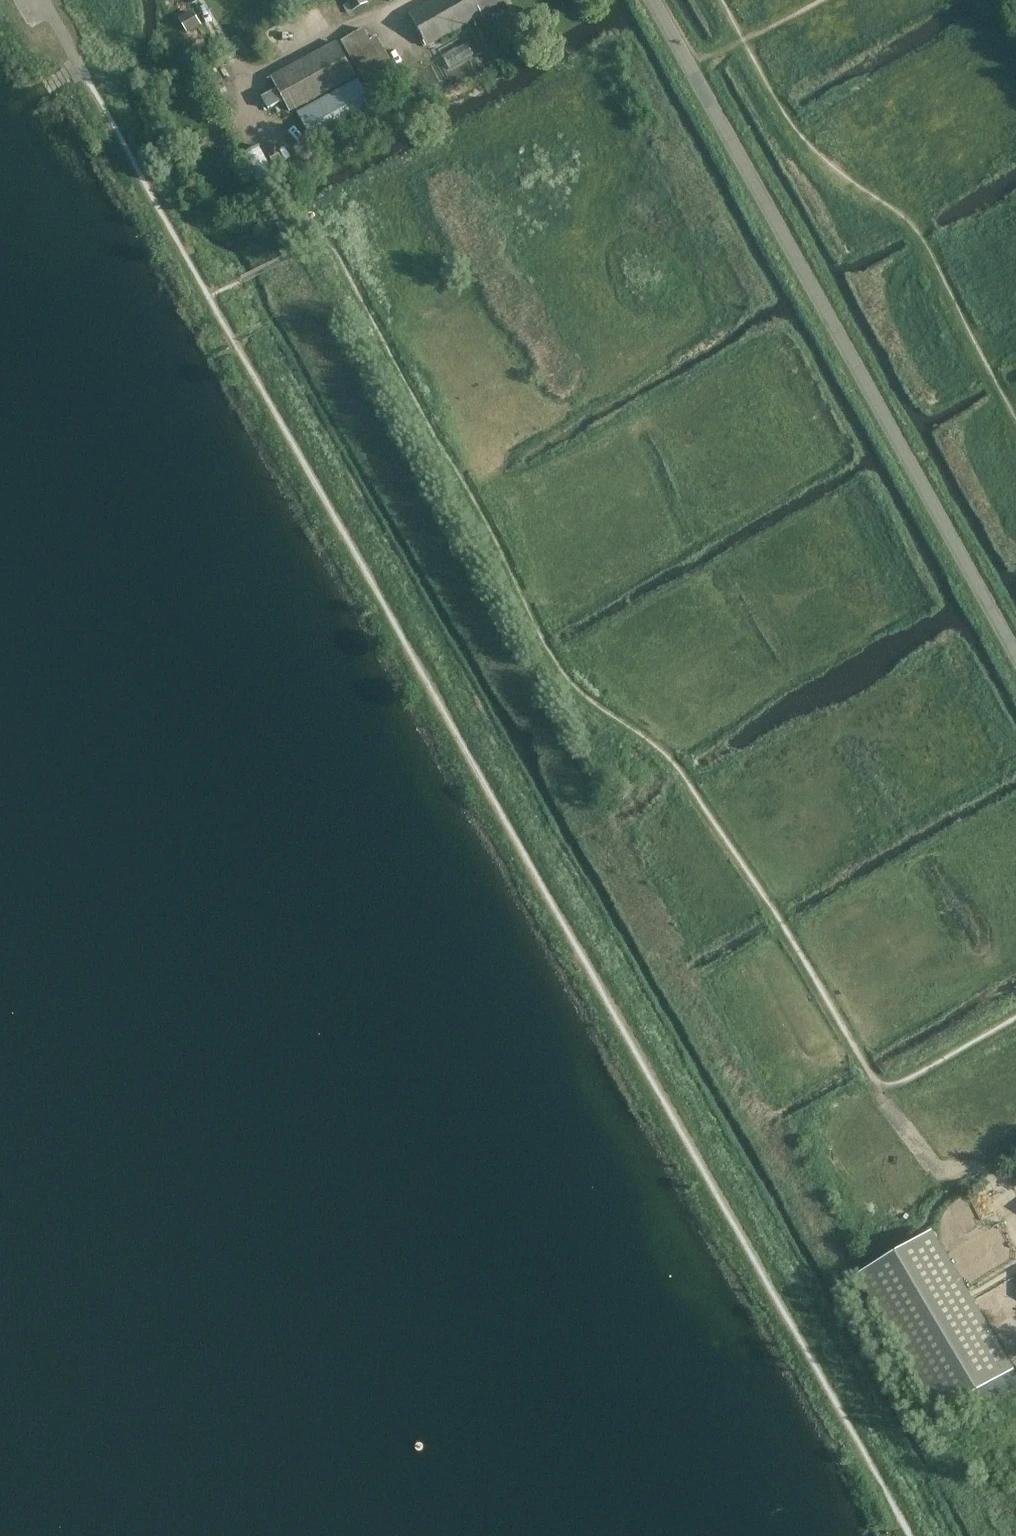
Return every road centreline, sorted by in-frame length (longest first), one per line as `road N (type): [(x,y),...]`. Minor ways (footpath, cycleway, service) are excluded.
road 1 (unclassified): [(1015,658),(650,0)]

